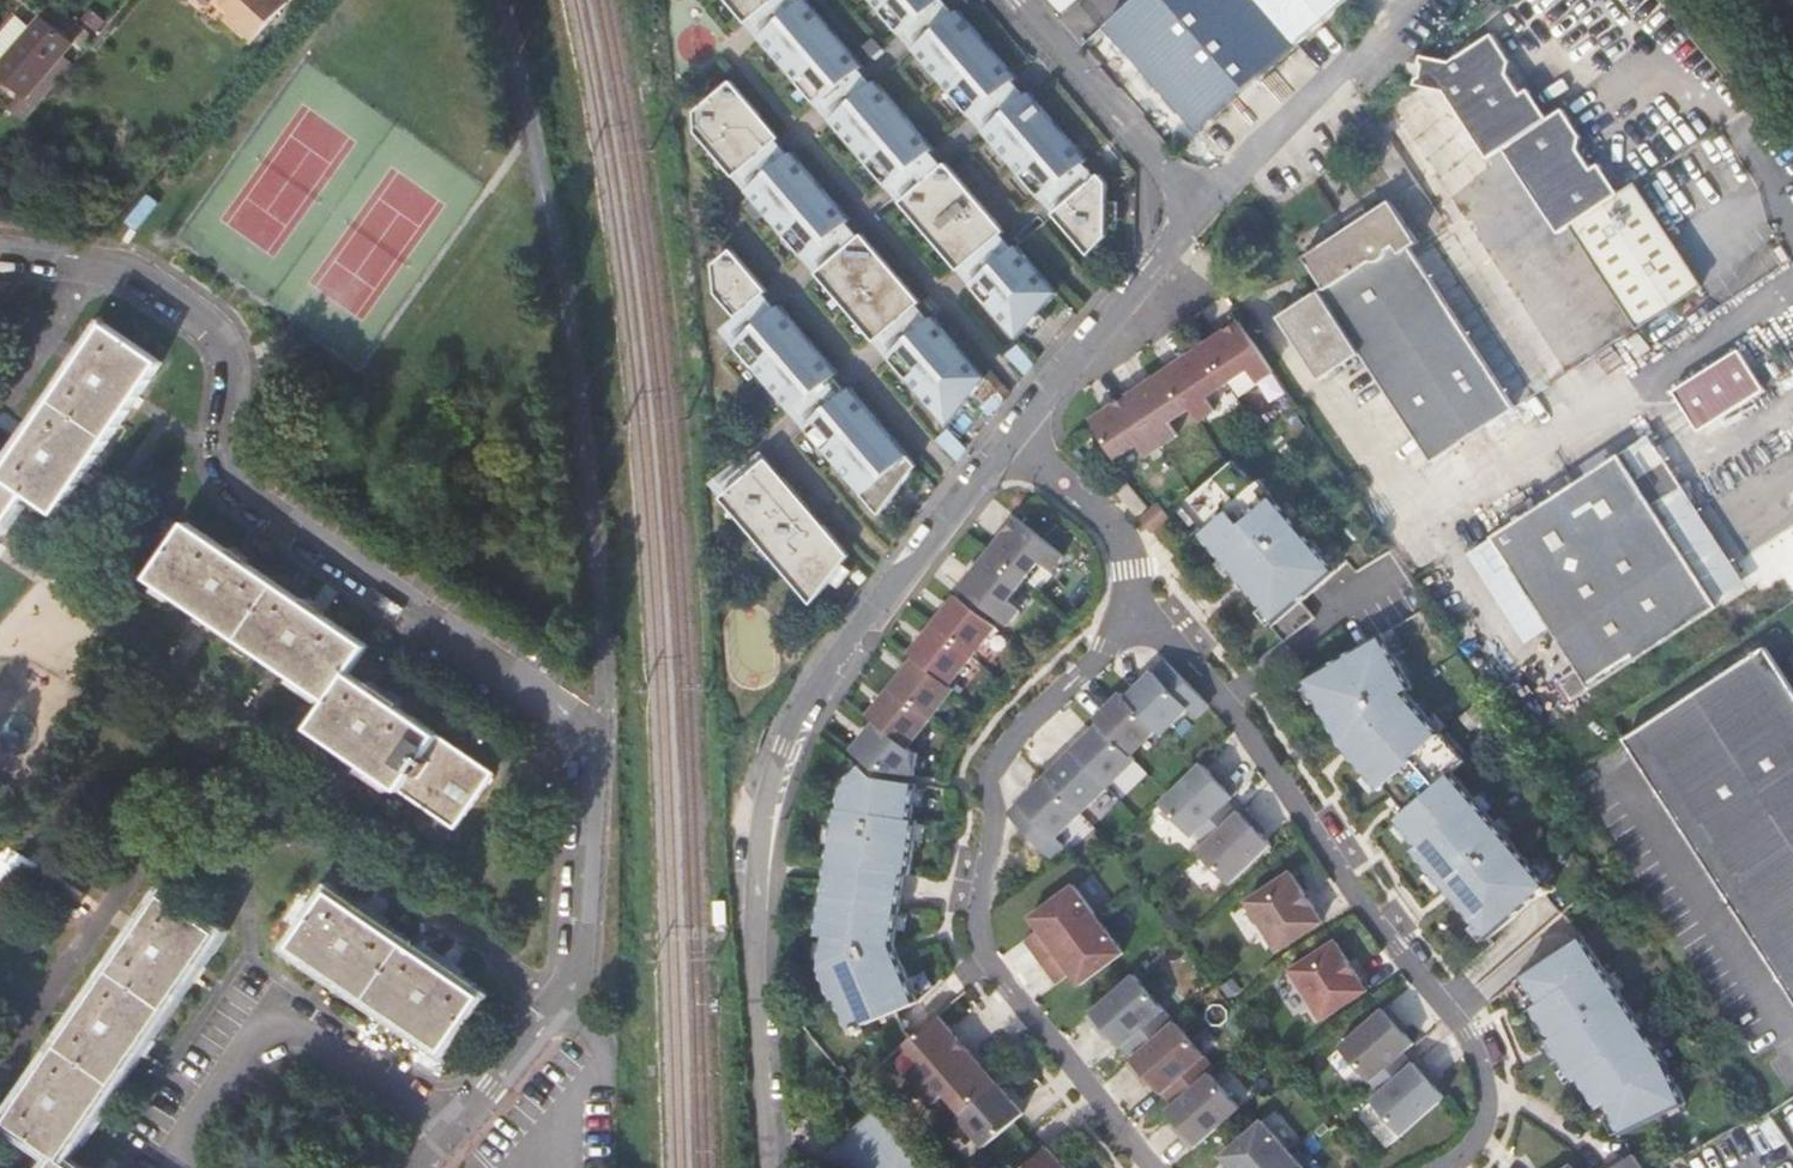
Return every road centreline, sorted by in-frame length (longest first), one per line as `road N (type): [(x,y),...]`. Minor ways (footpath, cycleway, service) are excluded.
road 1 (residential): [(0,253),(132,268),(216,328),(234,372),(224,449),(242,490),(588,728),(577,973),(562,1001)]
road 2 (unclassified): [(1015,443),(816,684),(785,750),(761,830),(755,916),(771,1167)]
road 3 (residential): [(1465,1167),(1487,1147),(1497,1078),(1183,650),(1139,620)]
road 4 (residential): [(1139,620),(1071,677),(1012,743),(987,818),(981,876),(997,971),(1154,1167)]
road 5 (residential): [(36,1010),(159,843),(208,841),(328,842),(562,1001)]
road 6 (unclassified): [(1028,0),(1204,210),(1015,443)]
road 7 (residential): [(176,1167),(273,1013),(446,1122)]
road 8 (residential): [(1015,443),(1115,528),(1132,560),(1139,620)]
road 9 (residential): [(562,1001),(512,1068),(446,1122)]

